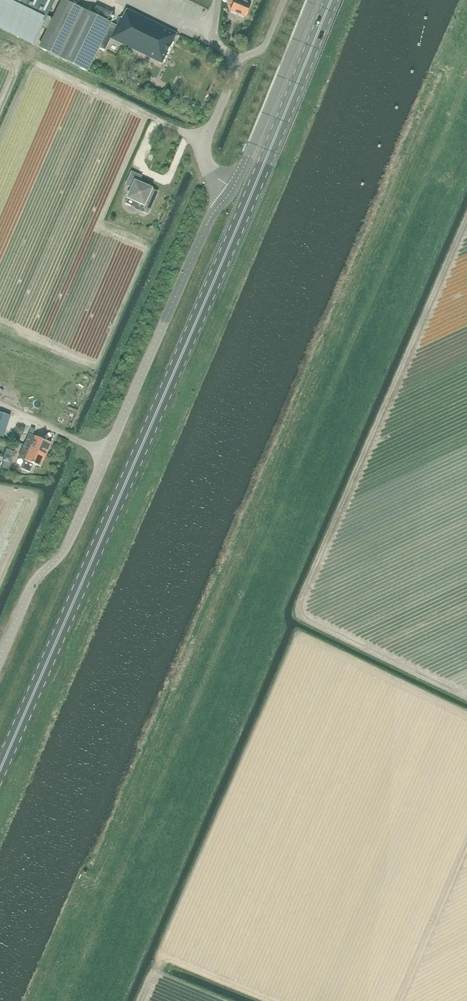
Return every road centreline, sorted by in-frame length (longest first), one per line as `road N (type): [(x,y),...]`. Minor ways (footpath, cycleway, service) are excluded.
road 1 (primary): [(0,769),(332,0)]
road 2 (unclassified): [(0,657),(33,583),(65,550),(314,0)]

